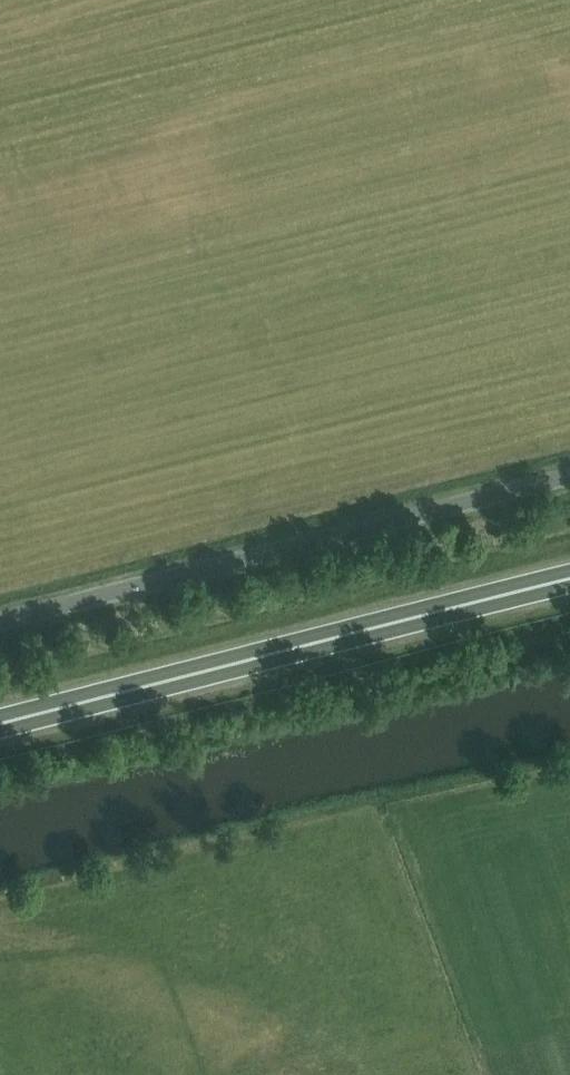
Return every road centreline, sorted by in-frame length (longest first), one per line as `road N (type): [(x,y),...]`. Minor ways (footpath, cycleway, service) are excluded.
road 1 (trunk): [(0,728),(569,583)]
road 2 (unclassified): [(0,621),(569,477)]

